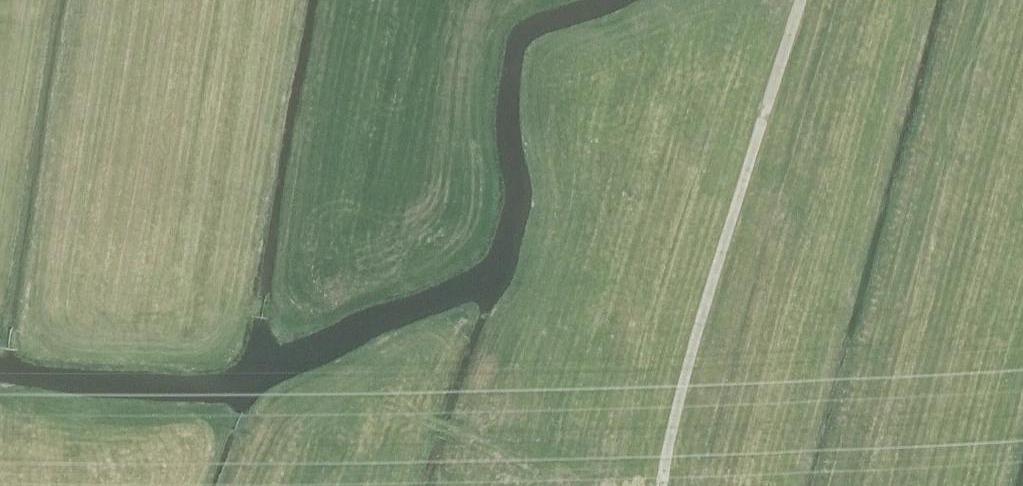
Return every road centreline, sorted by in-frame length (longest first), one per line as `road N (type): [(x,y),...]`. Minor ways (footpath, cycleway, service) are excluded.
road 1 (track): [(797,0),(705,294),(664,485)]

